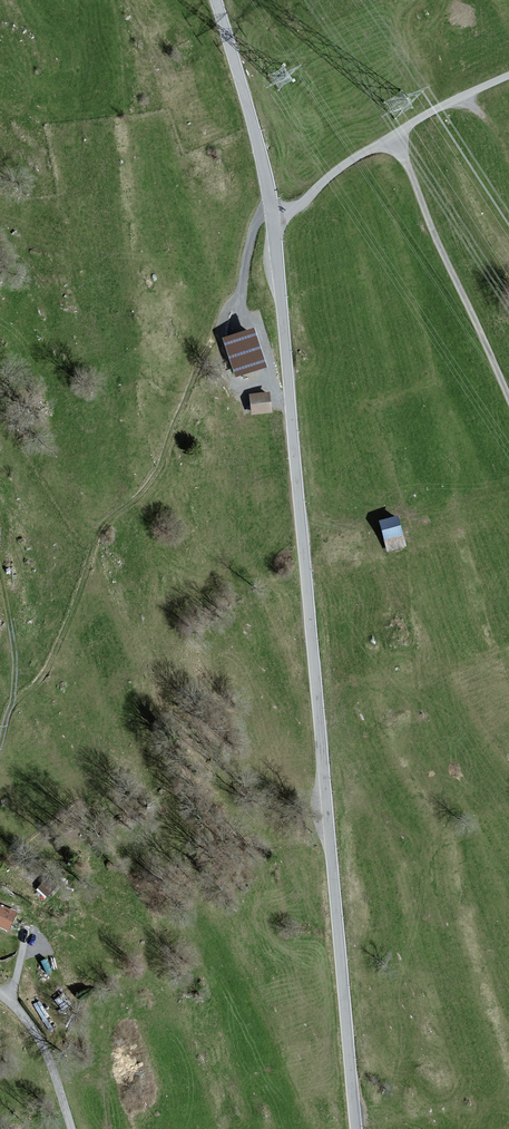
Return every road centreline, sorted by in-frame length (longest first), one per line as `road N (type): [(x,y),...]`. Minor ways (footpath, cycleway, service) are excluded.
road 1 (tertiary): [(356,1128),(272,207),(217,0)]
road 2 (track): [(232,302),(159,468),(98,532),(53,656),(12,704),(0,743)]
road 3 (unclassified): [(0,996),(30,1025),(71,1128)]
road 4 (track): [(0,575),(15,702)]

